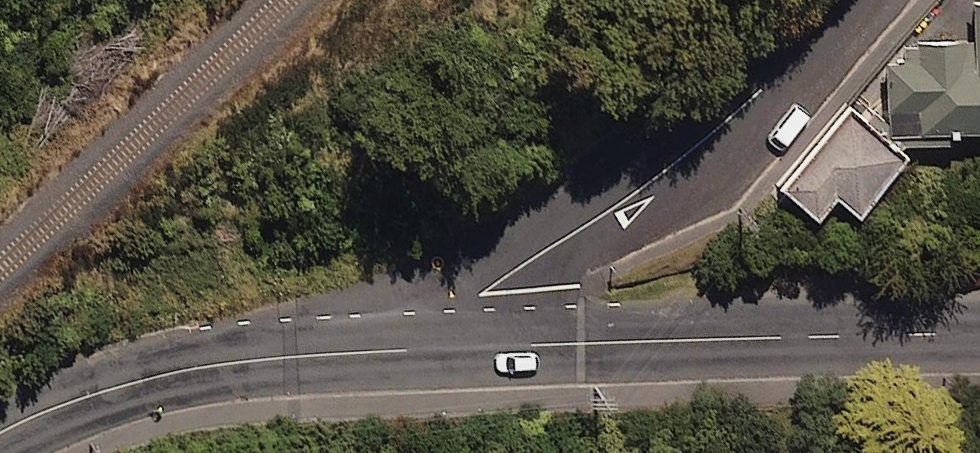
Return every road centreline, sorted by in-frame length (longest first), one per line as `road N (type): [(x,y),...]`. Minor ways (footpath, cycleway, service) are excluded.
road 1 (secondary): [(387,350),(979,331)]
road 2 (residential): [(850,0),(700,145),(387,350)]
road 3 (secondary): [(0,434),(81,395),(192,365),(387,350)]

